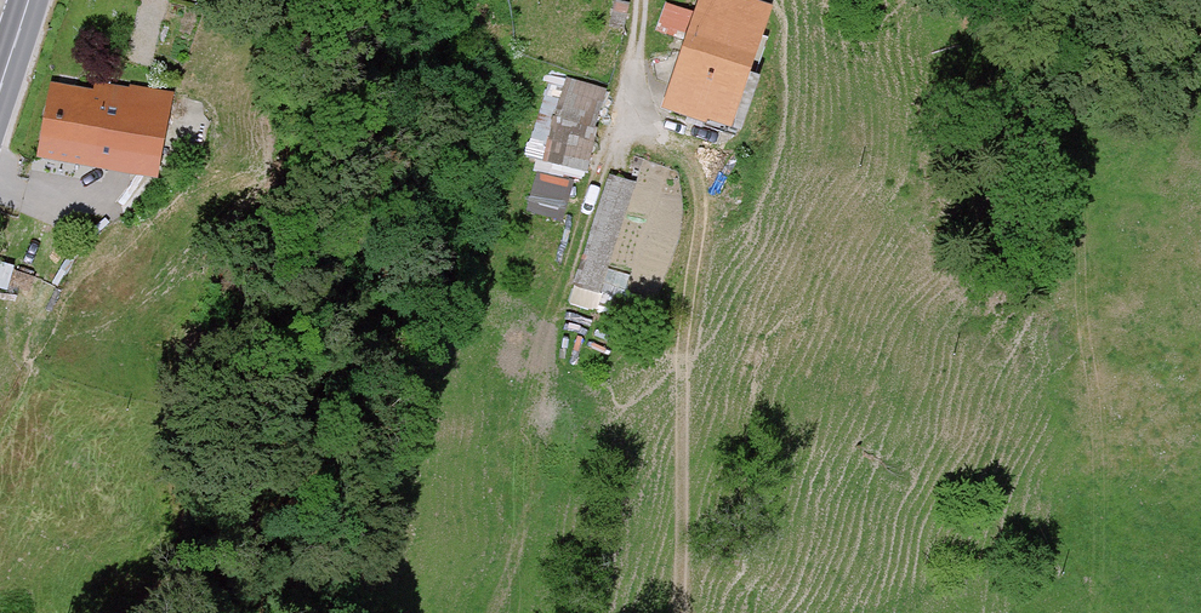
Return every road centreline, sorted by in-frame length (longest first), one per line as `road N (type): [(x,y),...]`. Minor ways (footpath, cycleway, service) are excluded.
road 1 (track): [(628,116),(688,138),(705,219),(675,477),(686,612)]
road 2 (track): [(618,155),(570,244),(542,374),(527,520),(491,612)]
road 3 (track): [(618,155),(642,0)]

